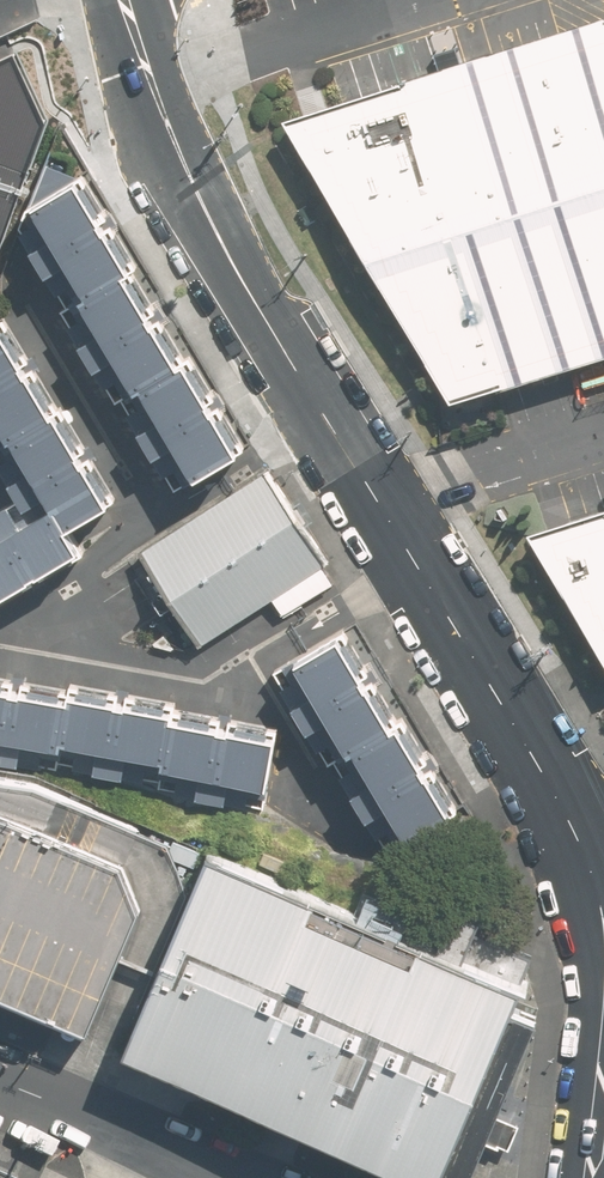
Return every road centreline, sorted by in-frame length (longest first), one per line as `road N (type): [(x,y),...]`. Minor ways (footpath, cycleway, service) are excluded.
road 1 (secondary): [(120,0),(148,114),(168,159),(543,772),(581,843),(603,919)]
road 2 (residential): [(0,1081),(237,1177)]

